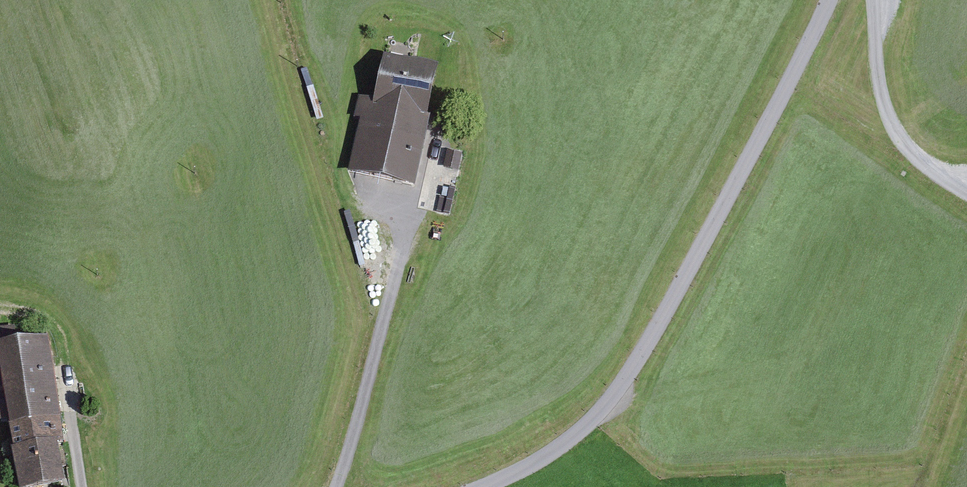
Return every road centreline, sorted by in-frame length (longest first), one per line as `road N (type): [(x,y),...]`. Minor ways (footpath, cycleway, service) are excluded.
road 1 (residential): [(834,0),(634,370),(589,426),(481,486)]
road 2 (track): [(415,203),(337,486)]
road 3 (track): [(966,199),(916,158),(889,116),(874,0)]
road 4 (track): [(63,365),(81,486)]

